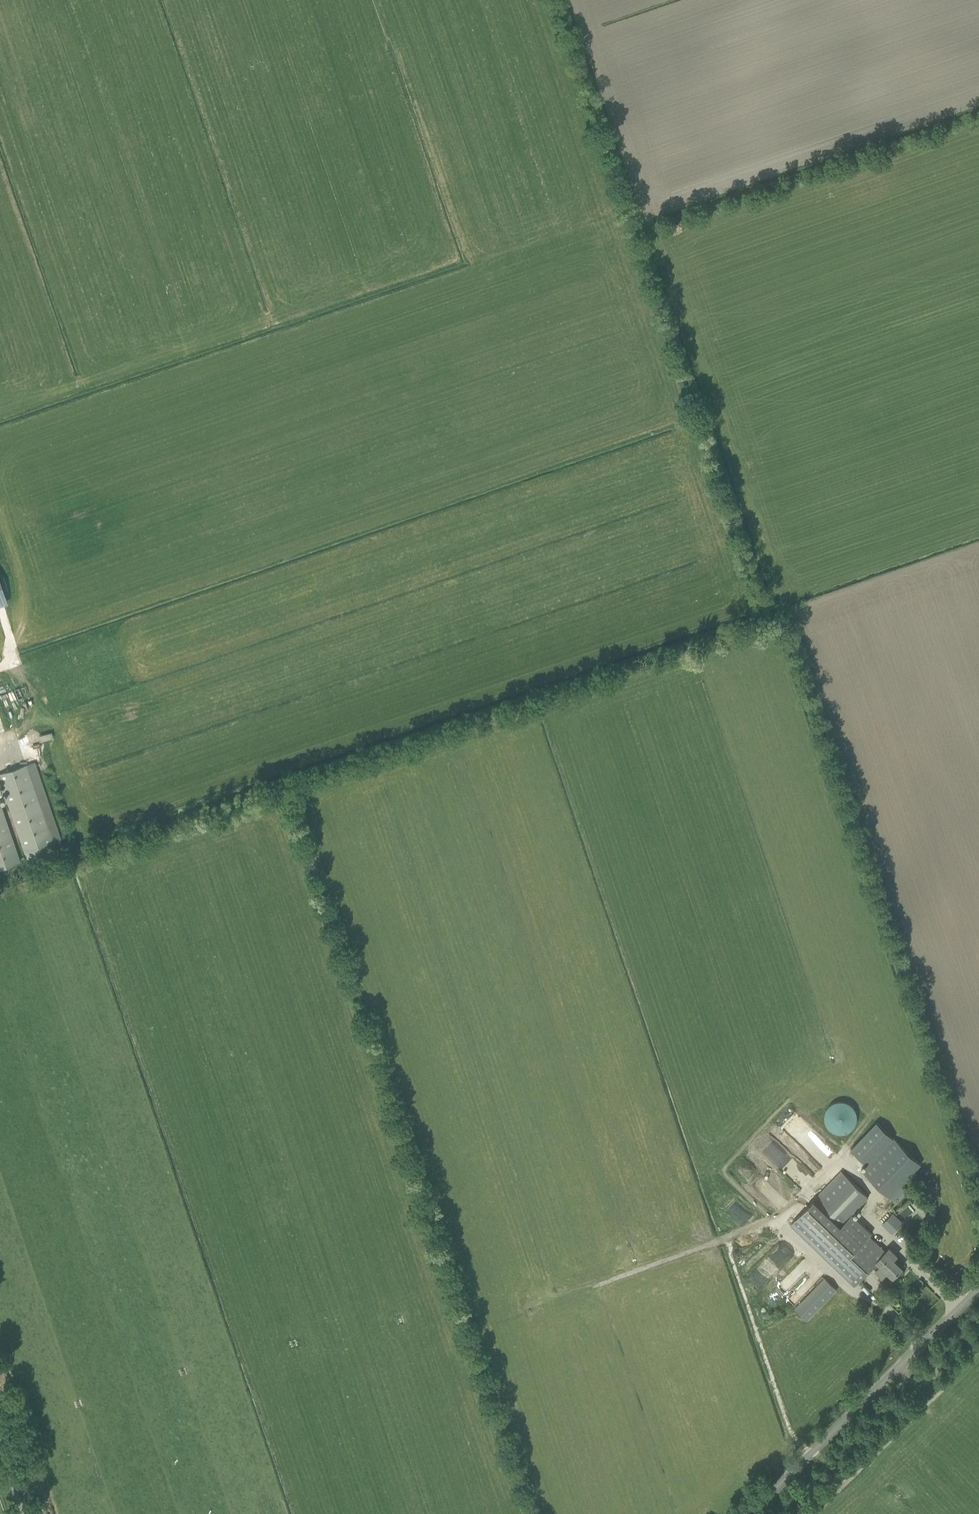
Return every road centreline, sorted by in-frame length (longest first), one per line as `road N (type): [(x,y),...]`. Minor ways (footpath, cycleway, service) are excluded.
road 1 (unclassified): [(747,1513),(978,1286)]

